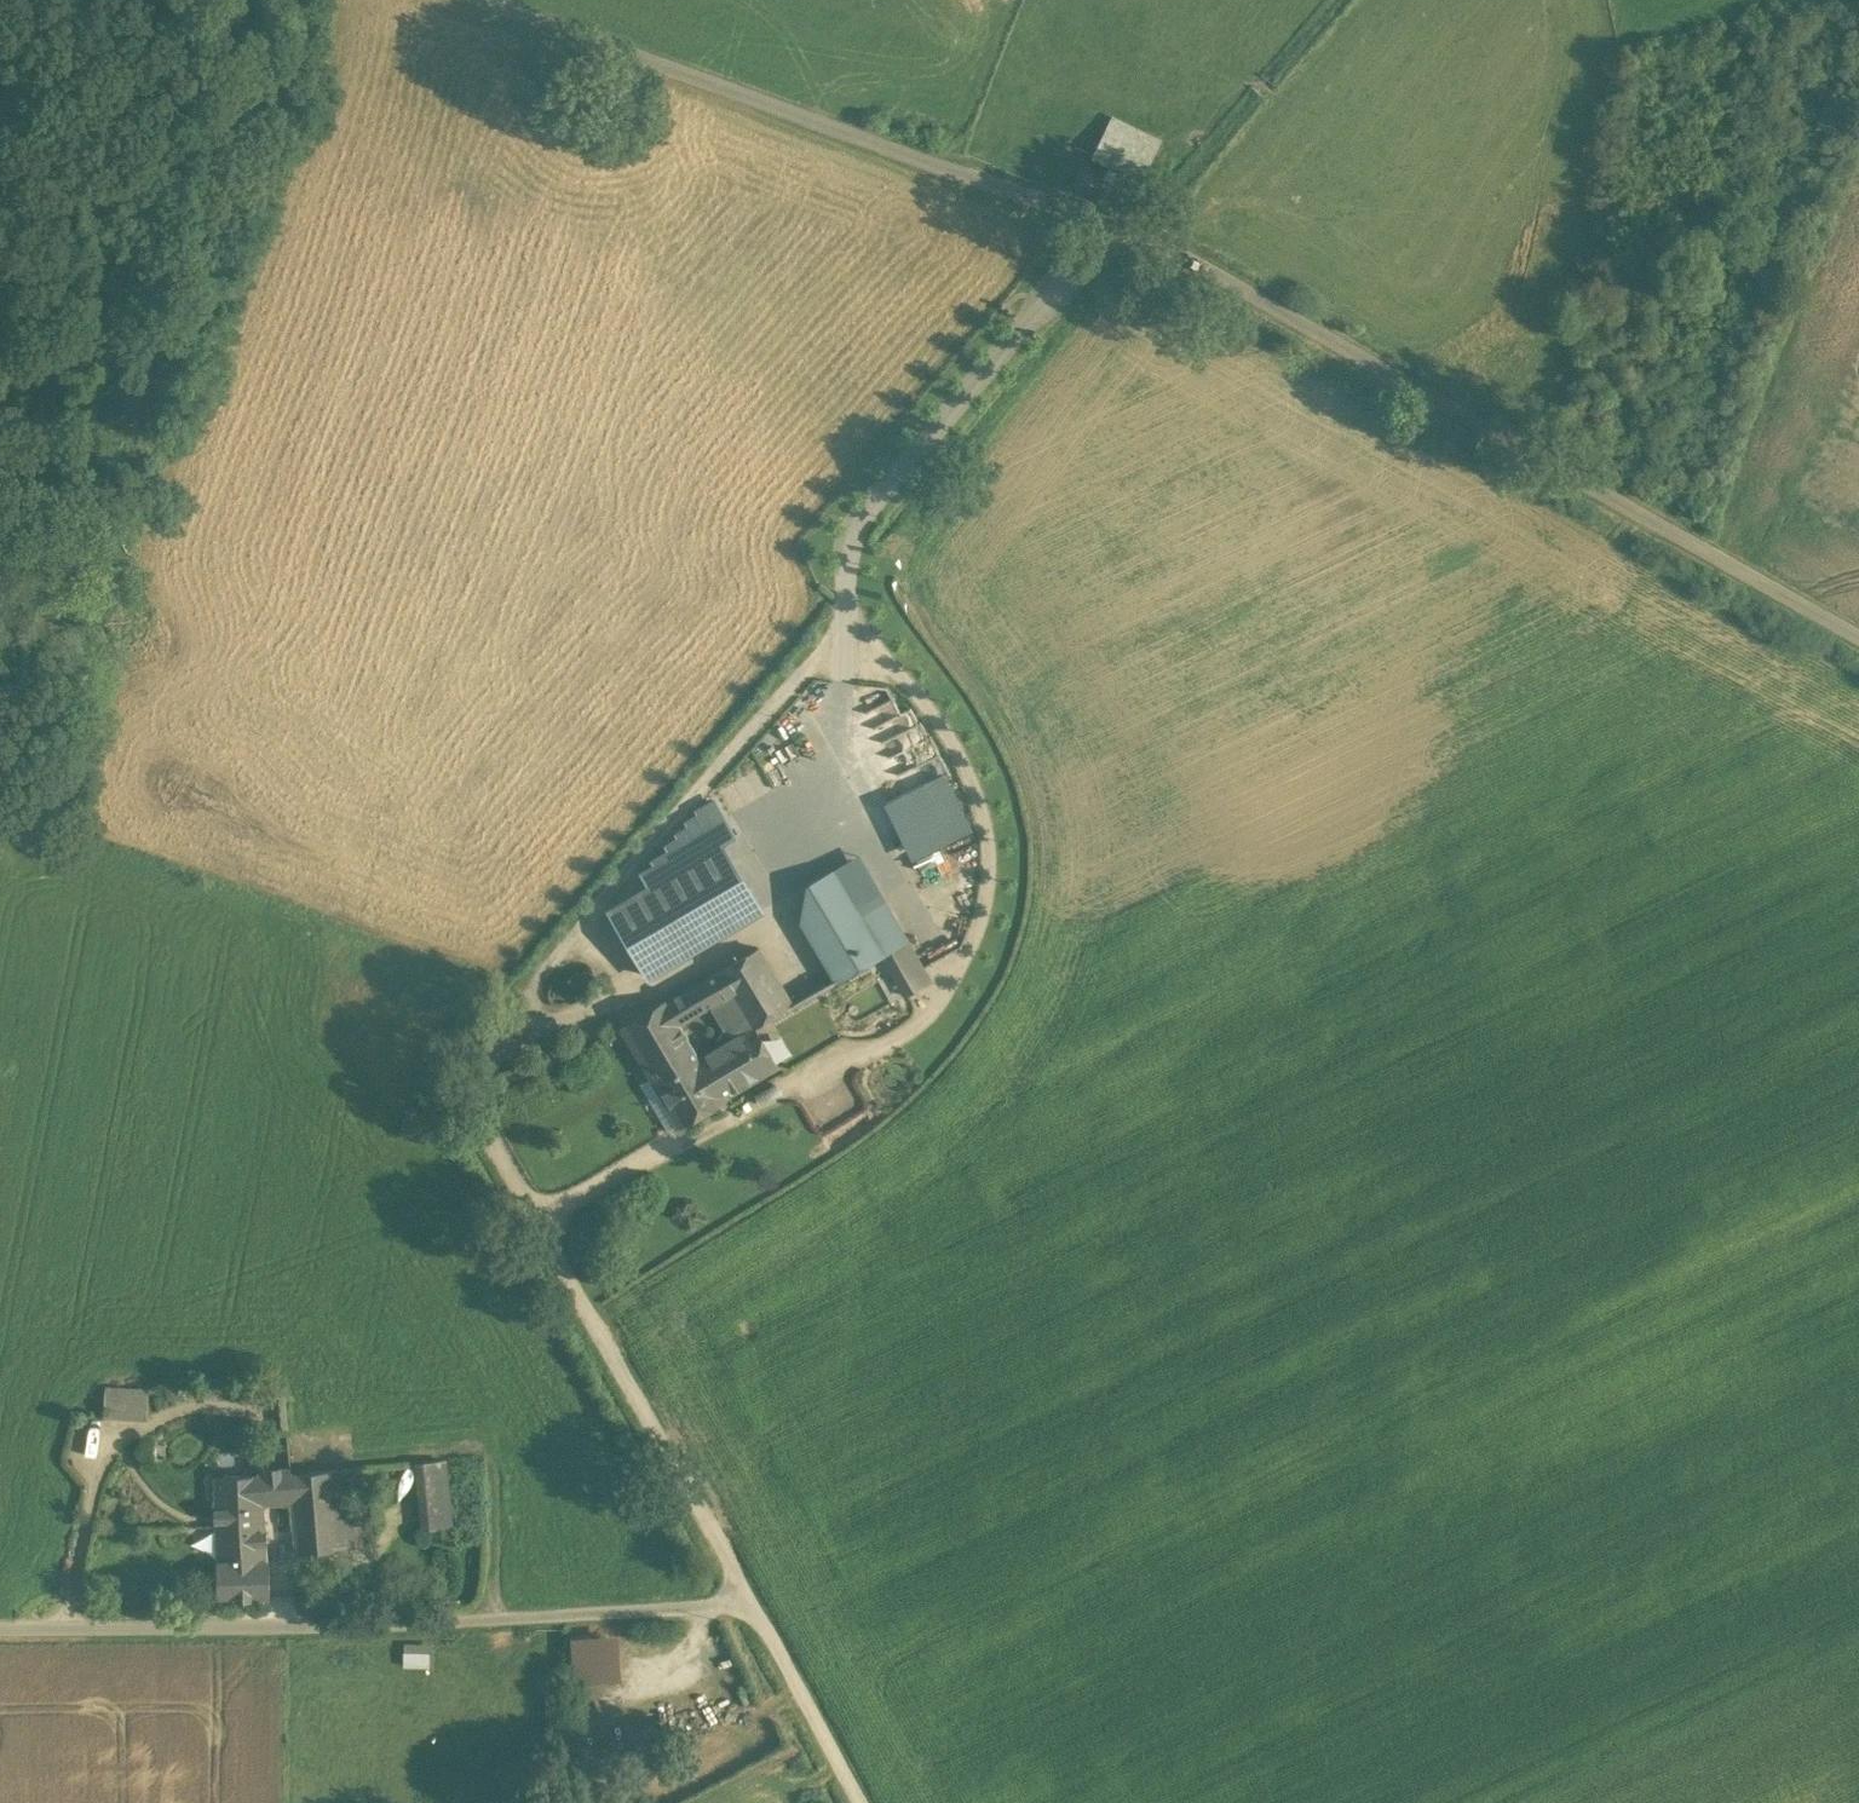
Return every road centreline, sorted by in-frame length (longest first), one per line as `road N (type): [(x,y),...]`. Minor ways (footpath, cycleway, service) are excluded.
road 1 (unclassified): [(479,0),(1120,226),(1858,637)]
road 2 (track): [(856,648),(925,704),(975,790),(987,883),(965,960),(944,996),(901,1038),(597,1199),(571,1243),(750,1609)]
road 3 (track): [(0,1624),(750,1609)]
road 4 (track): [(750,1609),(863,1802)]

